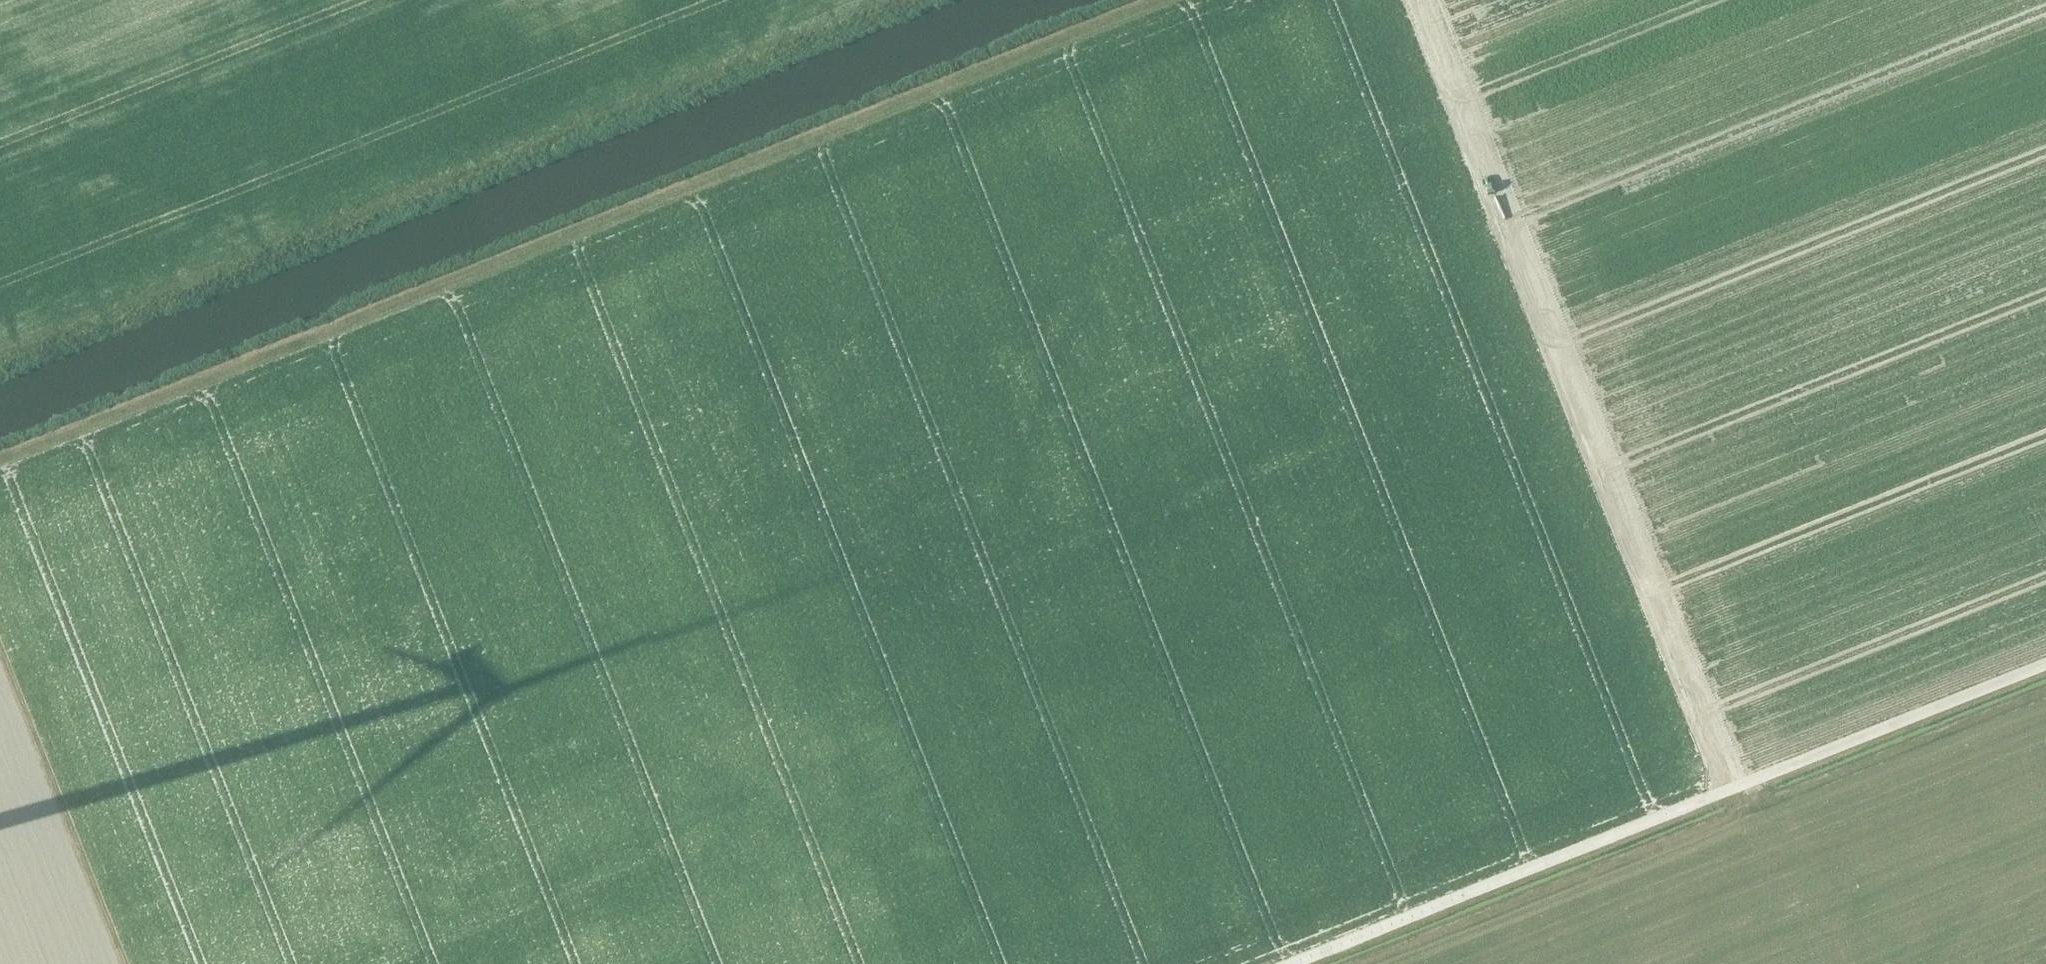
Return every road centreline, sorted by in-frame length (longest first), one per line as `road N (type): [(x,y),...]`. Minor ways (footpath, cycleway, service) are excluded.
road 1 (track): [(2045,665),(1292,963)]

